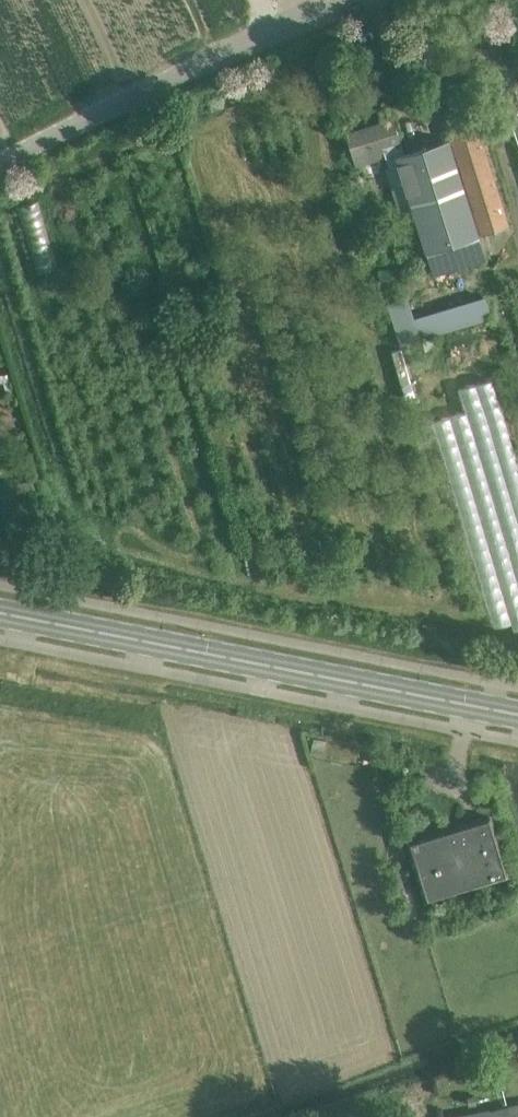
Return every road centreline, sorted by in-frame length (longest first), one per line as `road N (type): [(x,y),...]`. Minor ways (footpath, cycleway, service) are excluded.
road 1 (secondary): [(0,614),(517,716)]
road 2 (unclassified): [(0,164),(349,0)]

